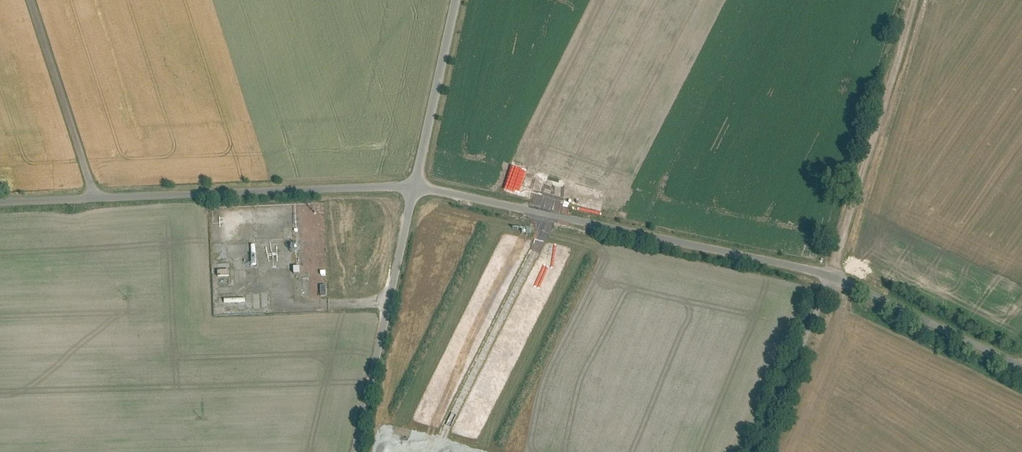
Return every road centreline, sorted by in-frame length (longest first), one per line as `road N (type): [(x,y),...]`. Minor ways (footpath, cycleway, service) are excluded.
road 1 (unclassified): [(1021,369),(828,276),(413,186)]
road 2 (unclassified): [(413,186),(91,197)]
road 3 (track): [(828,276),(907,0)]
road 4 (unclassified): [(413,186),(354,451)]
road 5 (unclassified): [(27,0),(91,197)]
road 6 (unclassified): [(455,0),(413,186)]

